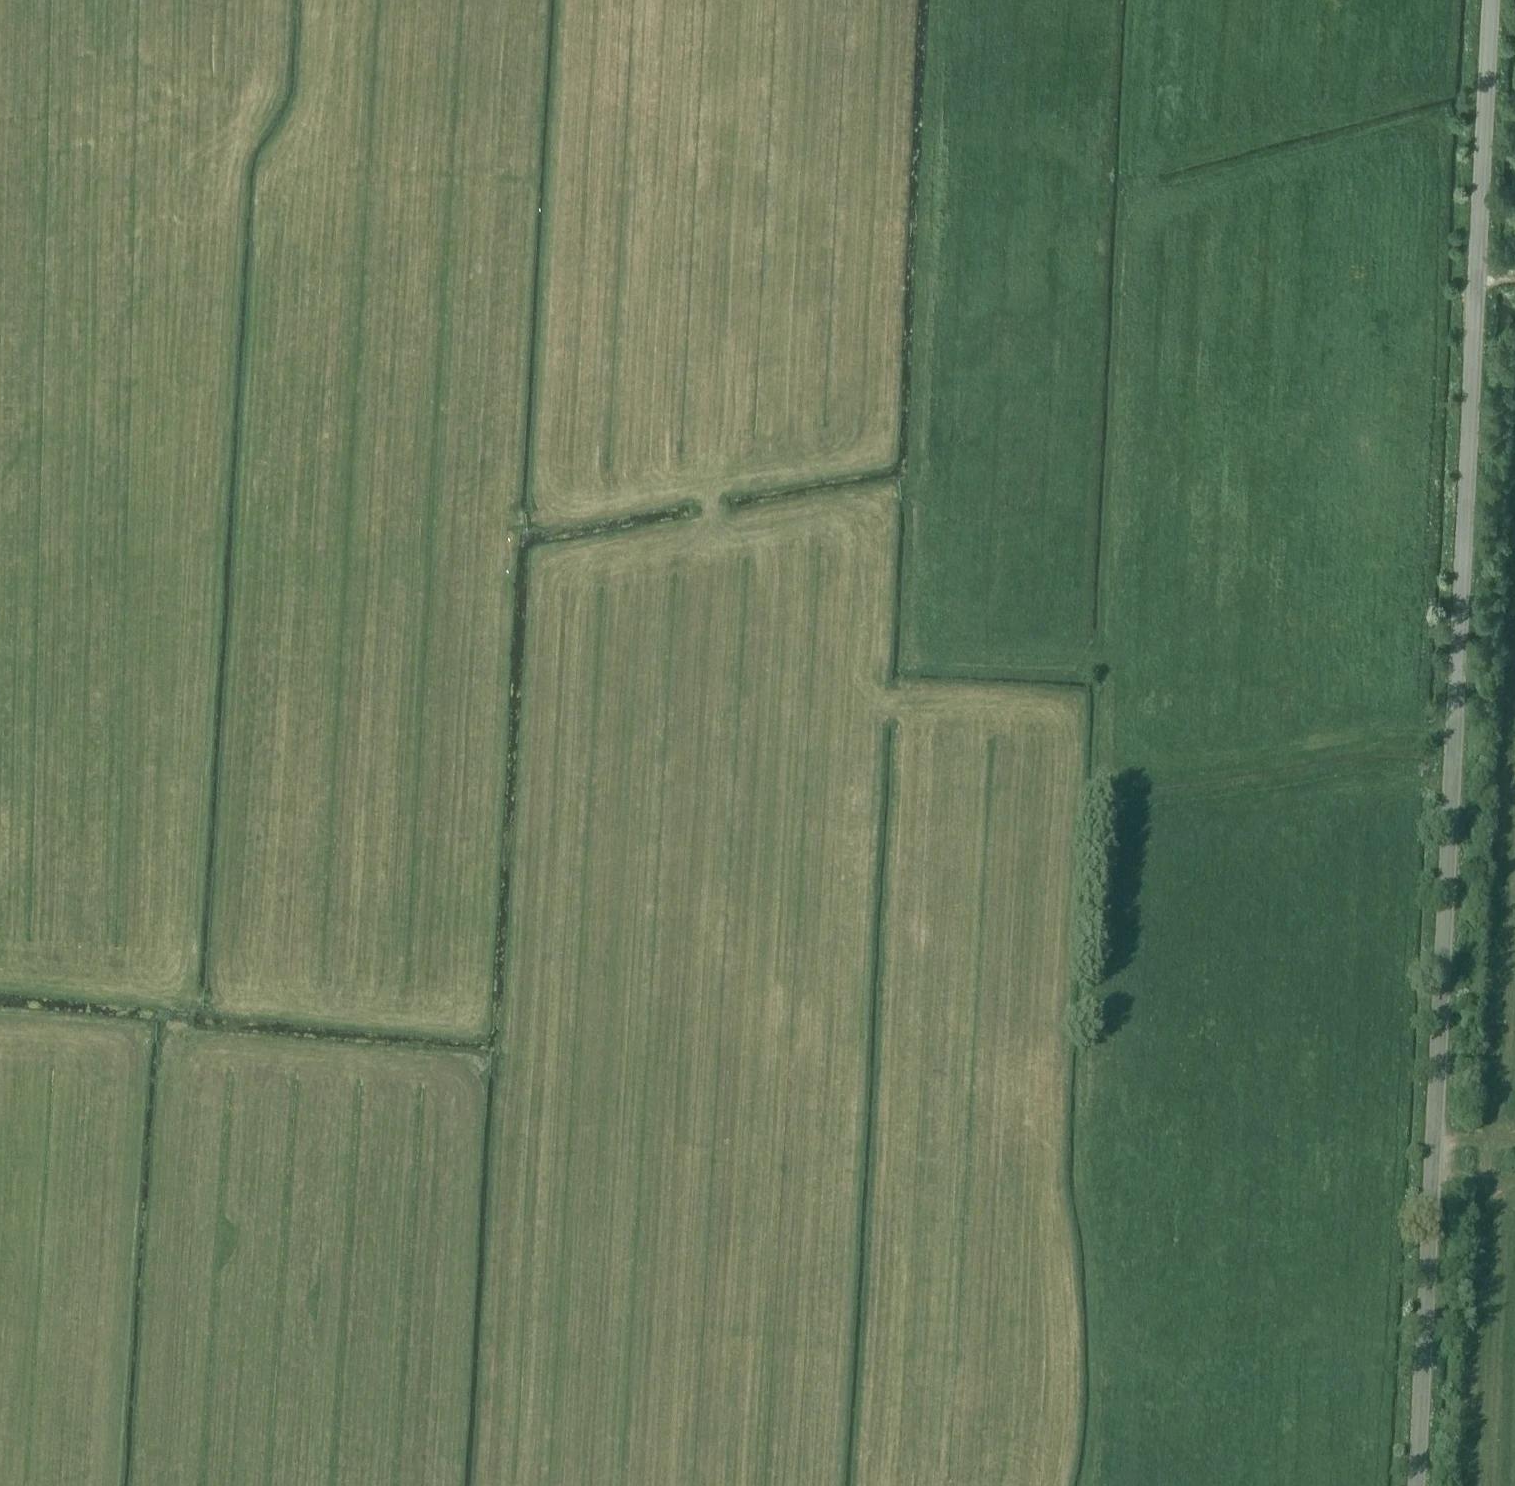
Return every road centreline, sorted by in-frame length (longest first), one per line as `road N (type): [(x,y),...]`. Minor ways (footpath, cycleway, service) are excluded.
road 1 (unclassified): [(1416,1485),(1484,0)]

